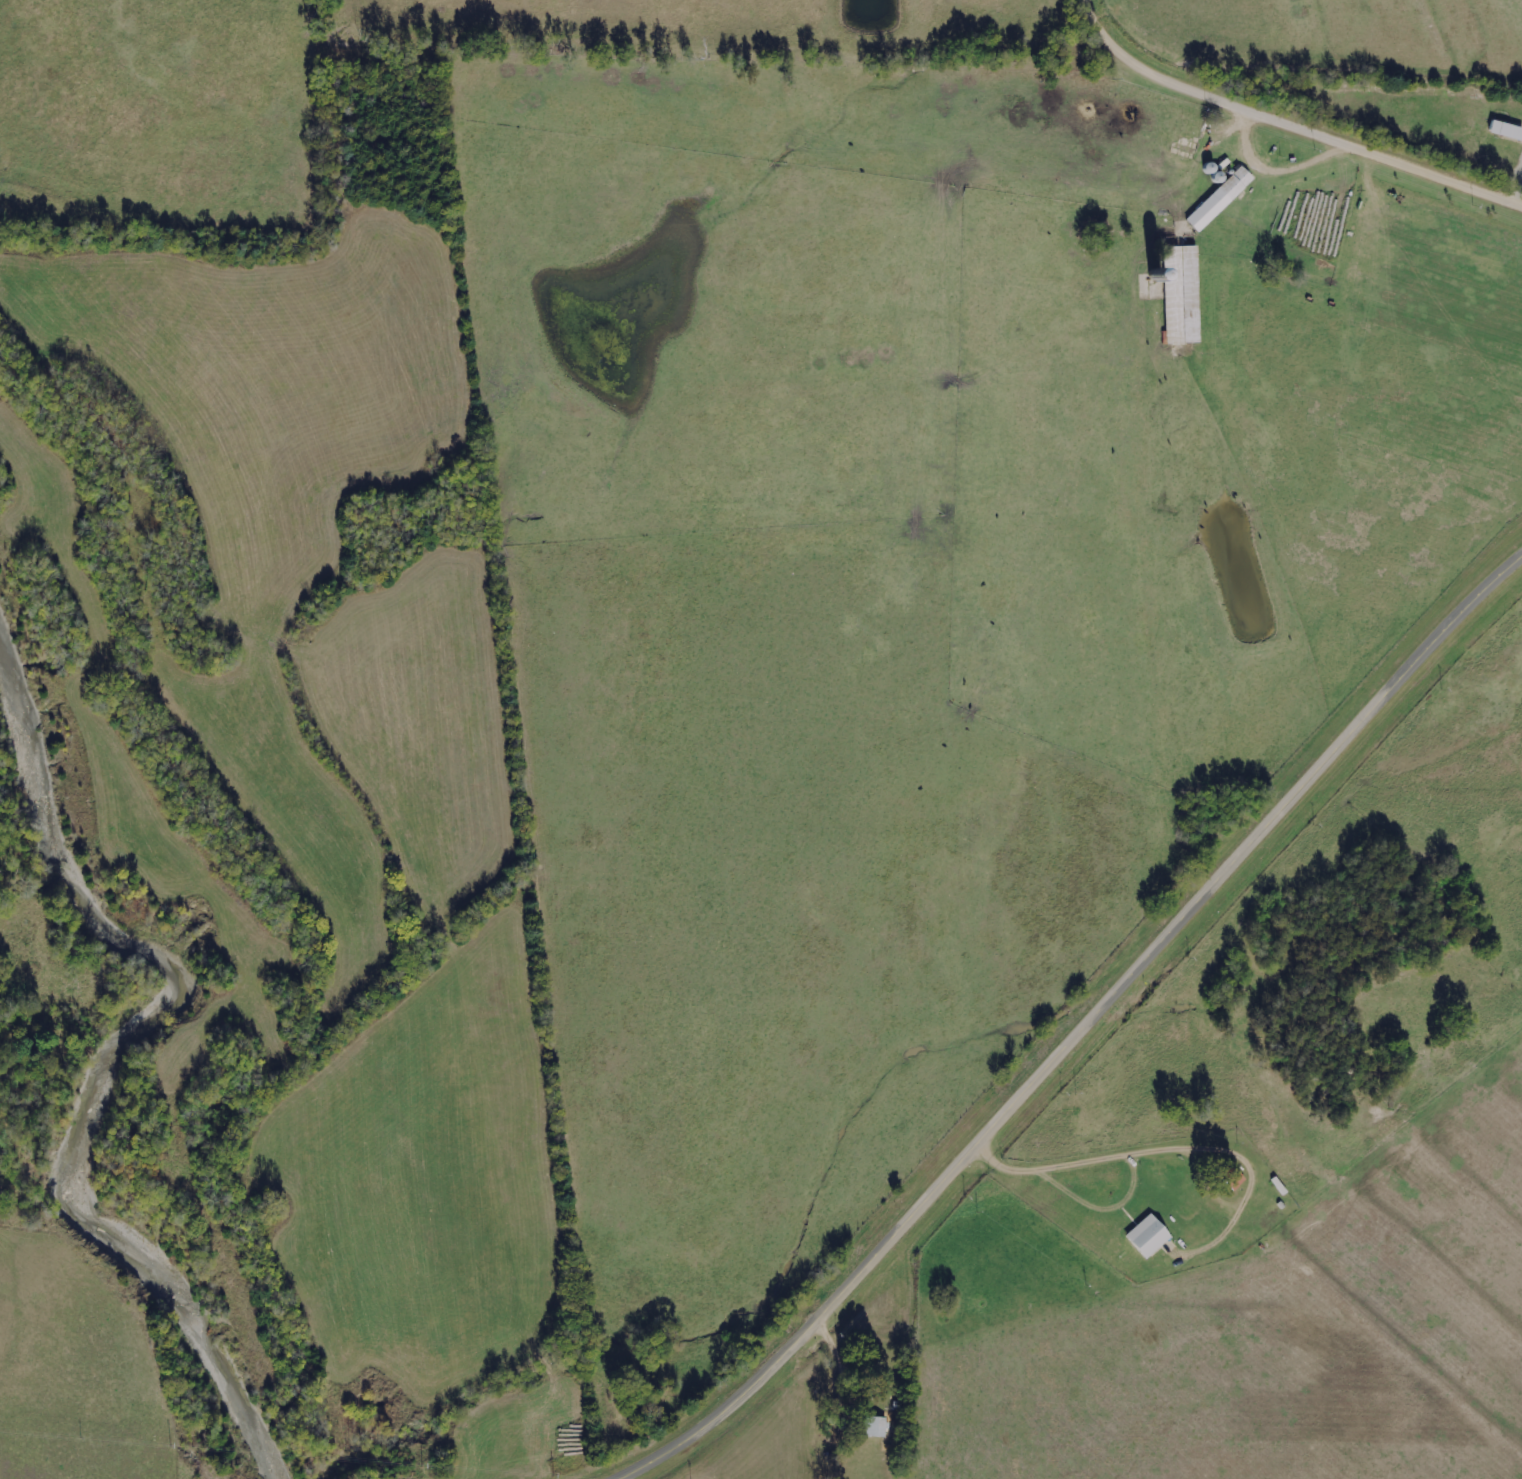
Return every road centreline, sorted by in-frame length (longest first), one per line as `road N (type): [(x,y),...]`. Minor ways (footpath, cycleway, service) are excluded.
road 1 (secondary): [(620,1478),(702,1428),(796,1343),(1521,553)]
road 2 (residential): [(1521,203),(1126,29),(1086,0)]

